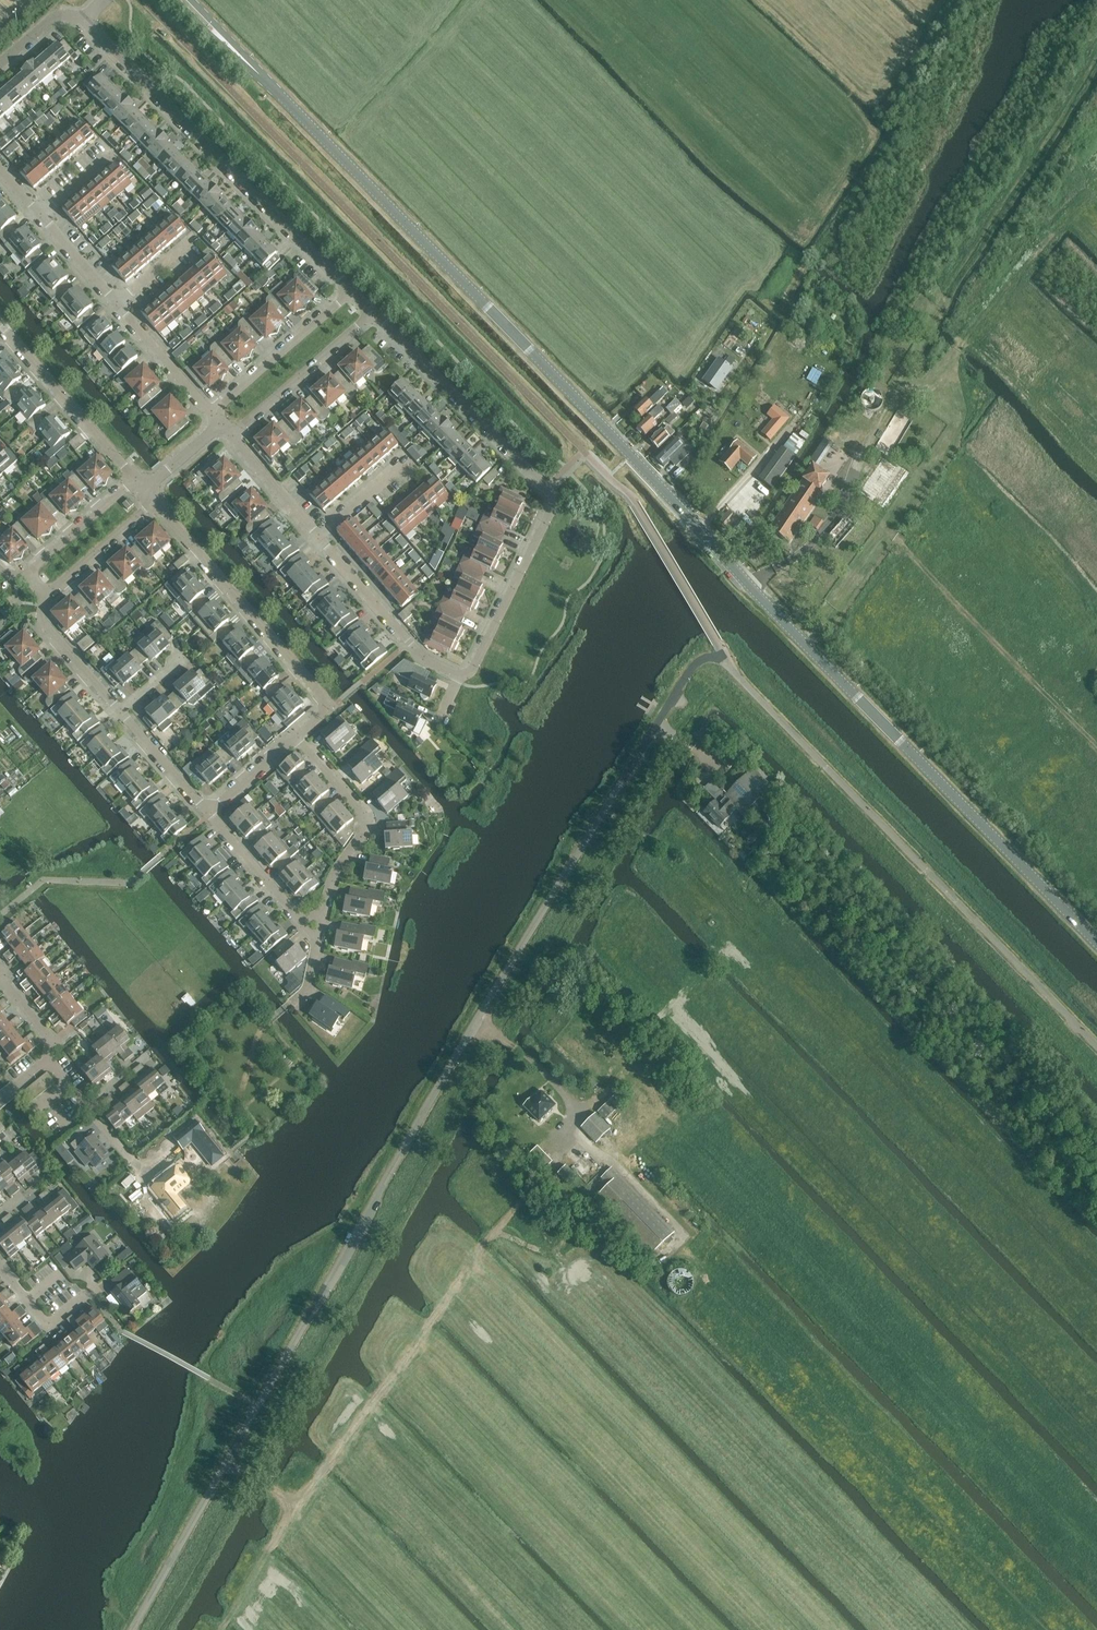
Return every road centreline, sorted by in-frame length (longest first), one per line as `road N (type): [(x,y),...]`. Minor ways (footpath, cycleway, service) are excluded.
road 1 (tertiary): [(1096,944),(274,88)]
road 2 (unclassified): [(130,1629),(473,1027),(684,678)]
road 3 (track): [(580,1137),(478,1253),(298,1507)]
road 4 (unclassified): [(459,676),(475,667),(556,498),(373,314)]
road 5 (residential): [(350,291),(85,18)]
road 6 (track): [(473,1027),(529,1060),(582,1115),(571,1127),(686,1236)]
road 7 (unclassified): [(299,736),(328,709),(156,504)]
road 8 (residential): [(317,940),(366,818),(299,736)]
road 9 (unclassified): [(135,480),(0,327)]
road 10 (unclassified): [(459,676),(417,654),(317,537)]
road 11 (unclassified): [(230,438),(373,314)]
road 12 (unclassified): [(211,414),(350,291)]
road 13 (residential): [(317,940),(208,815)]
road 14 (unclassified): [(47,598),(156,504)]
road 15 (unclassified): [(26,574),(135,480)]
road 16 (track): [(298,1507),(222,1629)]
road 17 (unclassified): [(120,711),(41,618),(47,598)]
road 18 (unclassified): [(211,414),(119,308)]
road 19 (unclassified): [(208,815),(120,711)]
road 20 (unclassified): [(317,537),(230,438)]
road 21 (residential): [(117,1325),(91,1293),(51,1328),(28,1299)]
road 22 (tertiary): [(178,0),(274,88)]
road 23 (unclassified): [(119,308),(36,214)]
road 24 (tertiary): [(274,88),(191,0)]
road 25 (unclassified): [(208,815),(299,736)]

